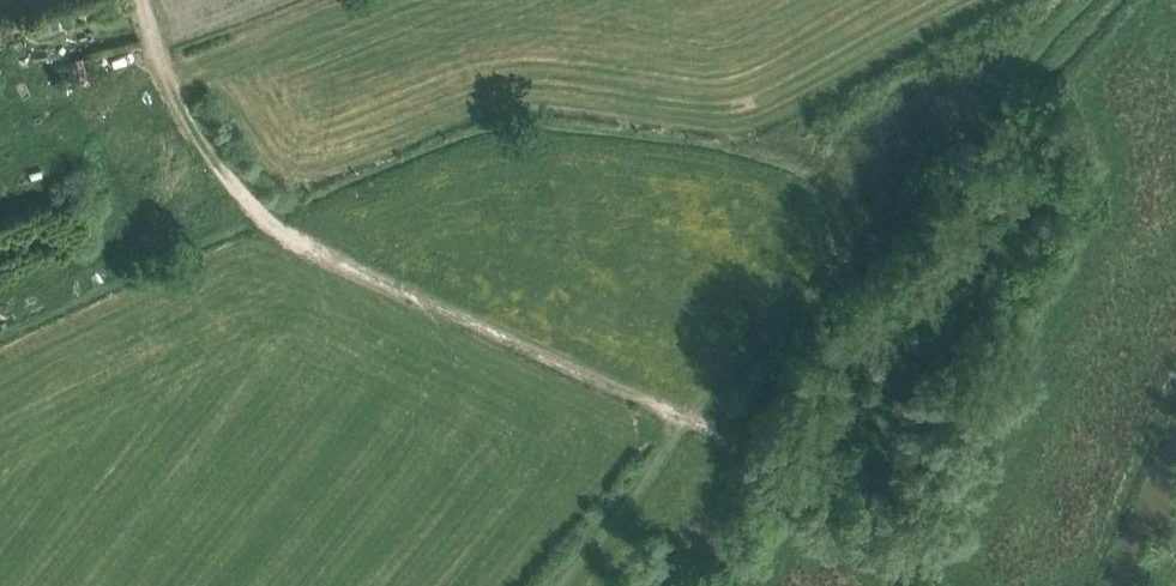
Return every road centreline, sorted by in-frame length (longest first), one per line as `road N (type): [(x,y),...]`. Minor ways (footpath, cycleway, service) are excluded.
road 1 (track): [(677,418),(282,231),(245,202),(180,120),(143,0)]
road 2 (track): [(538,585),(677,418)]

